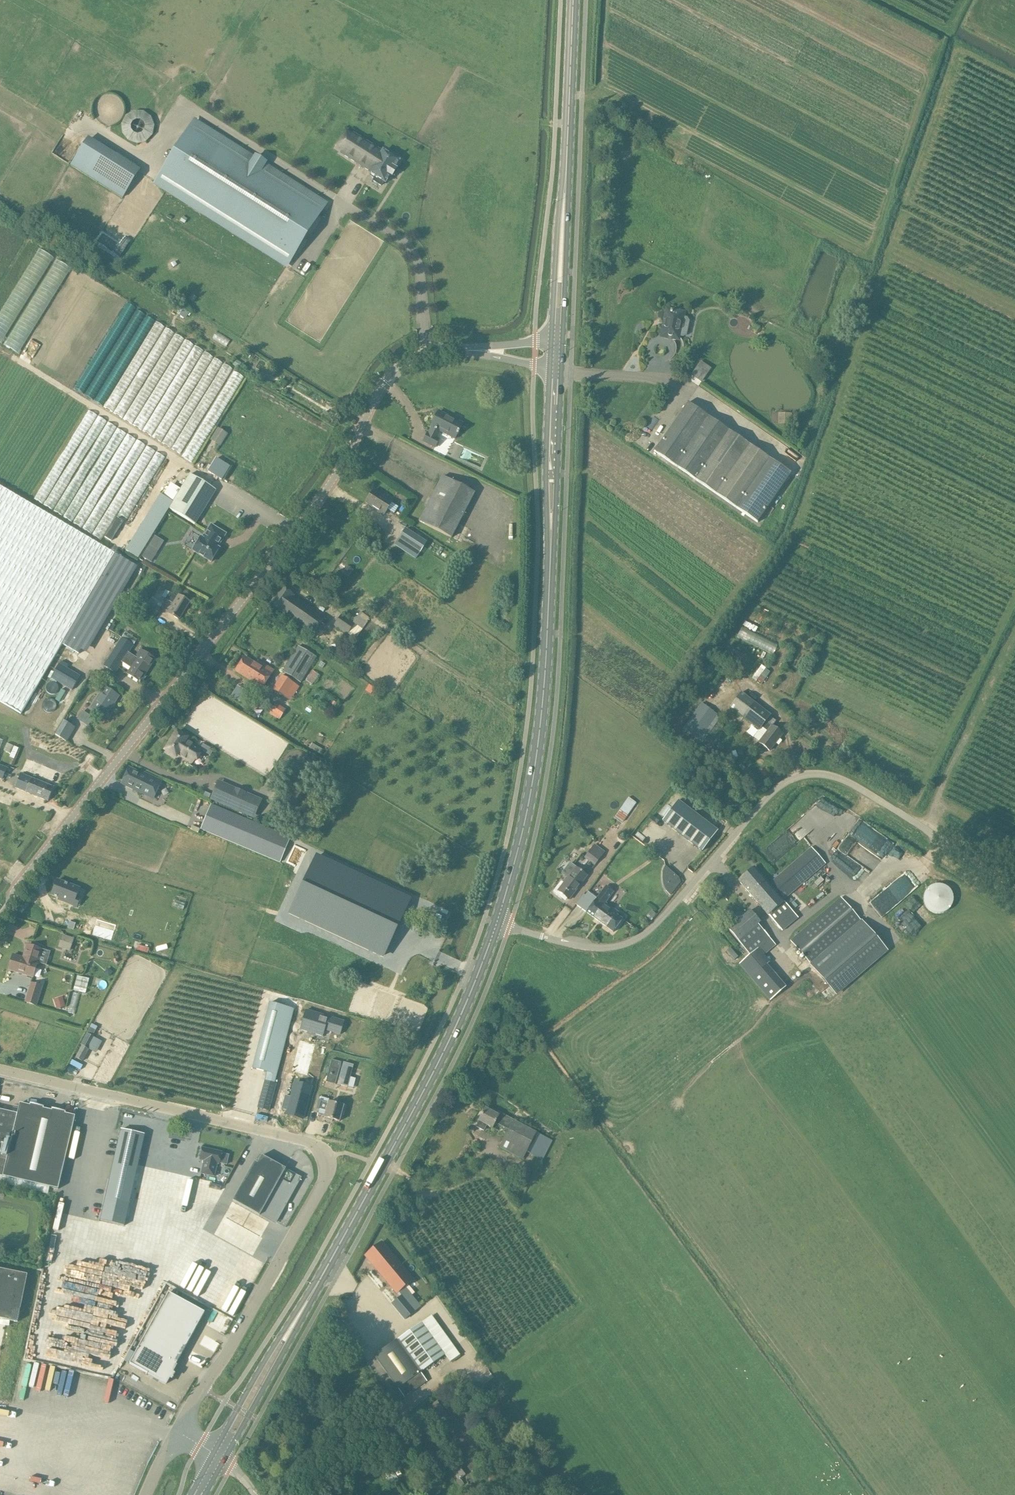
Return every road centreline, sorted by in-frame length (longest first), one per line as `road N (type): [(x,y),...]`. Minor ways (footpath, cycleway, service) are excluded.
road 1 (unclassified): [(0,915),(335,476),(385,380),(412,361),(464,350)]
road 2 (unclassified): [(178,1430),(327,1176),(329,1155),(309,1143),(0,1071)]
road 3 (unclassified): [(500,921),(586,946),(635,940),(776,788),(815,774),(852,784),(1014,888)]
road 4 (primary): [(500,921),(522,840),(542,707),(555,370)]
road 5 (primary): [(294,1323),(447,1046),(500,921)]
road 6 (primary): [(557,333),(572,0)]
road 7 (primary): [(294,1323),(238,1408),(221,1454)]
road 8 (primary): [(221,1454),(294,1323)]

